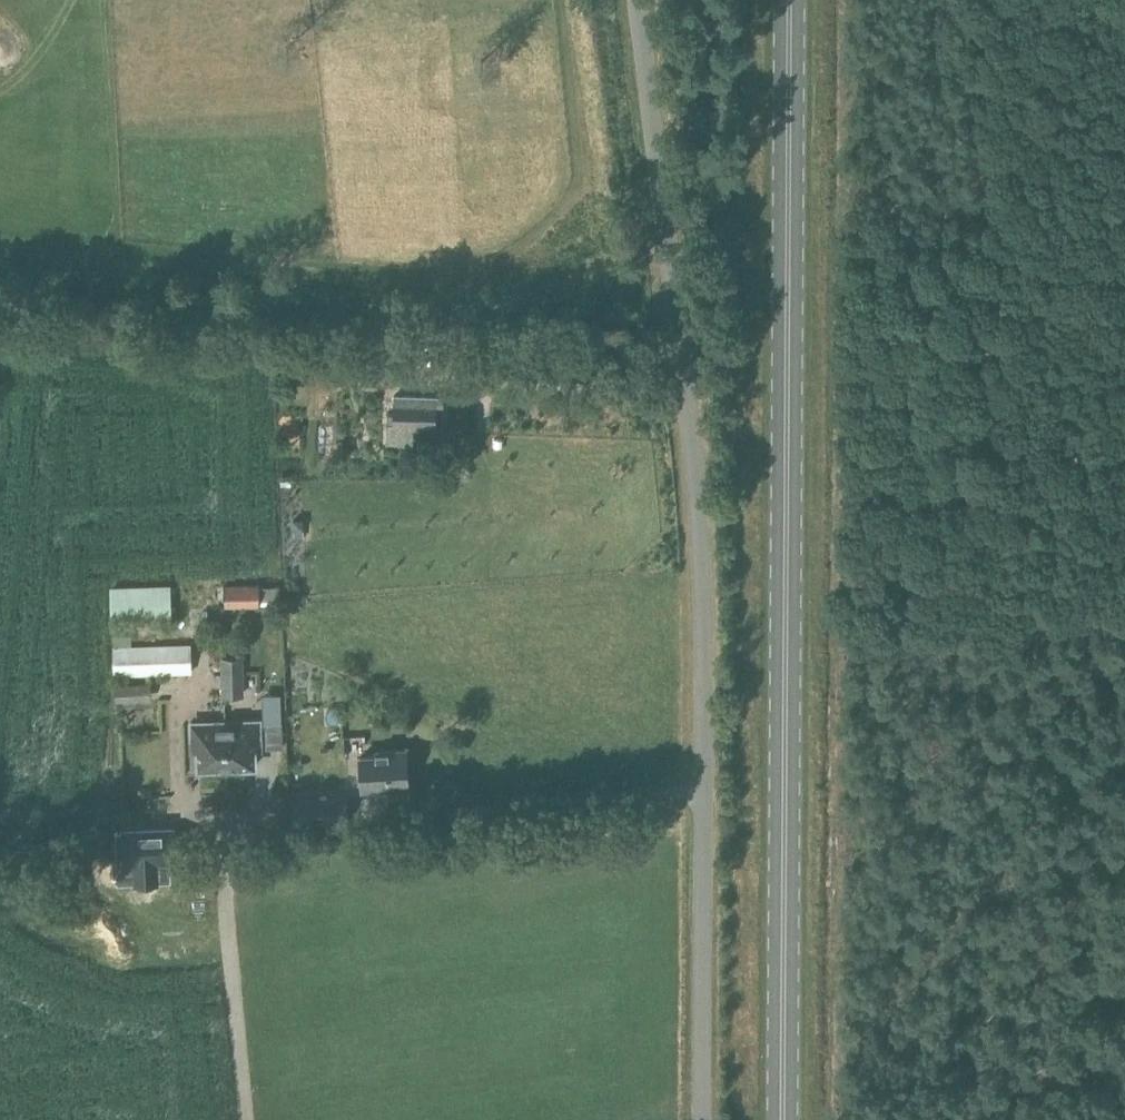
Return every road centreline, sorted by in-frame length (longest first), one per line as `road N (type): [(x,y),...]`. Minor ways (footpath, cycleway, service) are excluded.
road 1 (unclassified): [(700,1119),(698,502),(637,0)]
road 2 (primary): [(783,1119),(791,0)]
road 3 (track): [(999,1119),(1014,1093),(1034,1080),(1124,1065)]

